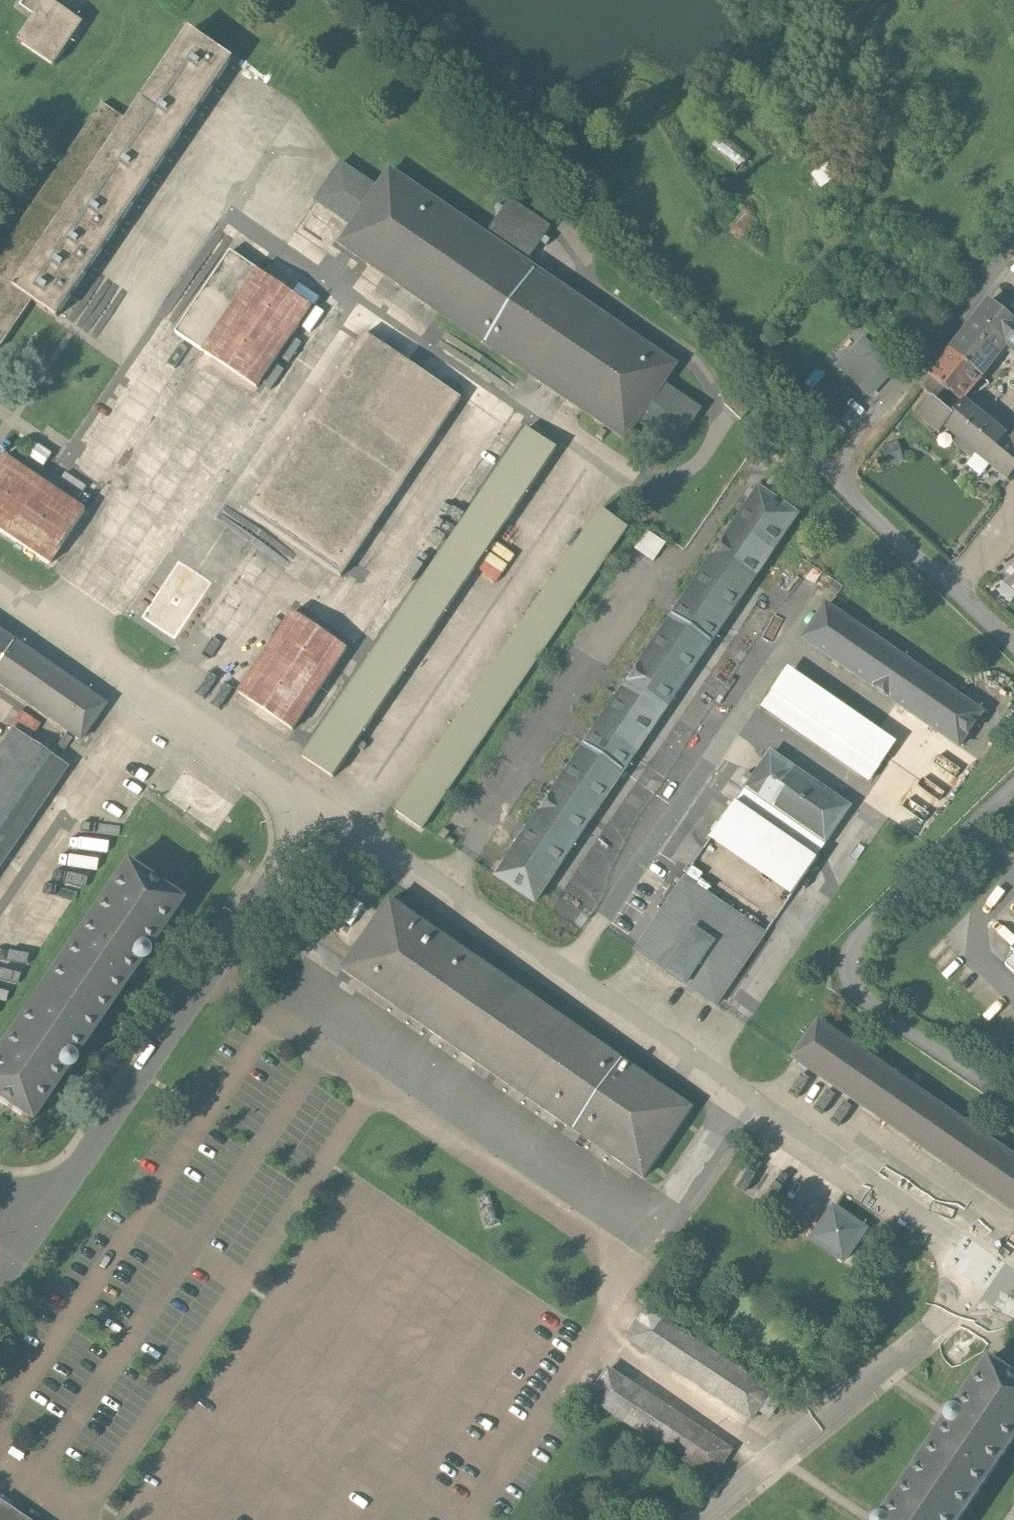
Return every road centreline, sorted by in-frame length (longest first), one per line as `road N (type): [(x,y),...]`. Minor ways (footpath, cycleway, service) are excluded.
road 1 (unclassified): [(1013,646),(838,476),(841,459),(1013,248)]
road 2 (unclassified): [(1013,1104),(874,1008),(852,986),(848,968),(854,940),(1013,786)]

